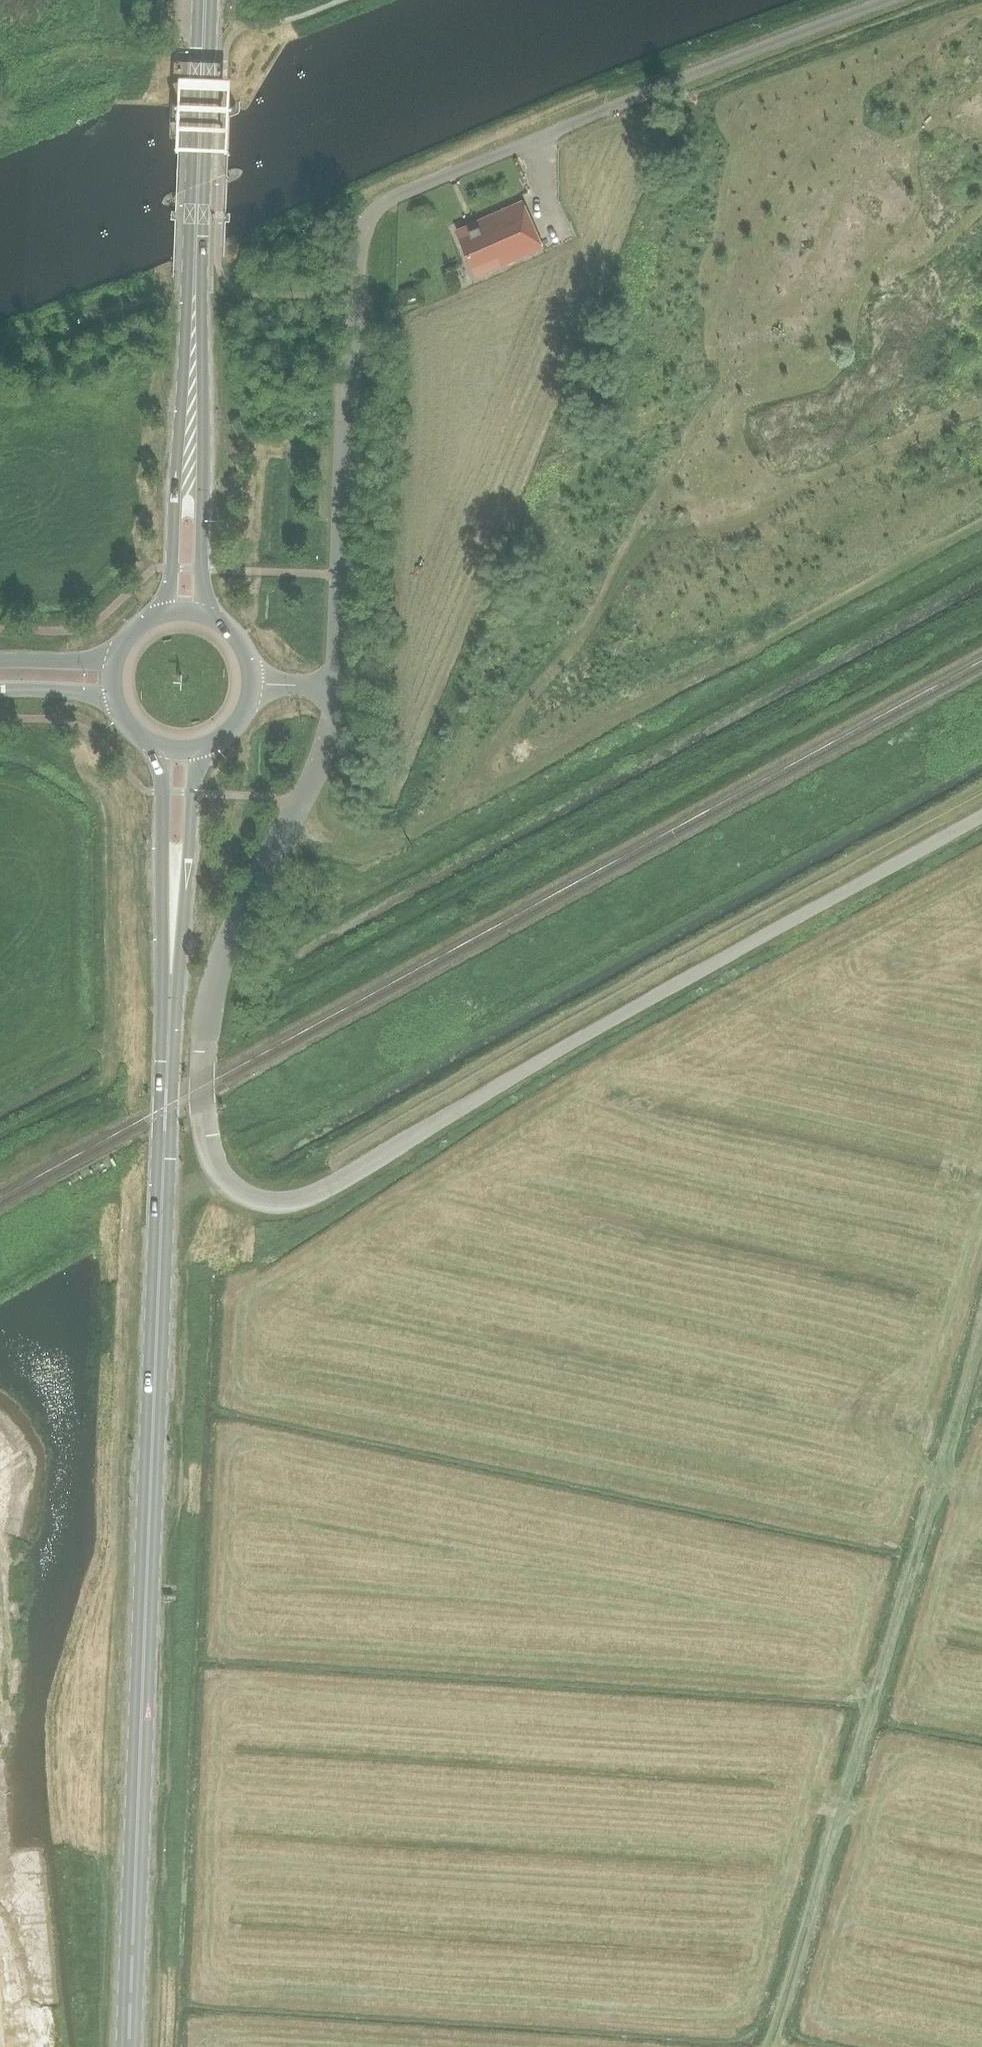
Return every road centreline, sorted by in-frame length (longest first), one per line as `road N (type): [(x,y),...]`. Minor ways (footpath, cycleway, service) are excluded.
road 1 (unclassified): [(981,817),(317,1196),(261,1202),(228,1186),(215,1167),(202,1121),(206,1055),(235,928),(320,765),(338,687)]
road 2 (primary): [(129,2046),(171,975)]
road 3 (unclassified): [(338,687),(358,257),(375,210),(893,0)]
road 4 (track): [(981,1324),(768,2046)]
road 5 (primary): [(214,618),(202,576),(202,306),(195,292)]
road 6 (primary): [(195,292),(187,306),(172,577),(159,615)]
road 7 (primary): [(171,975),(180,961),(194,784),(209,746)]
road 8 (primary): [(153,745),(162,773),(163,961),(171,975)]
road 9 (primary): [(196,256),(202,114)]
road 10 (tertiary): [(119,650),(86,661),(0,661)]

